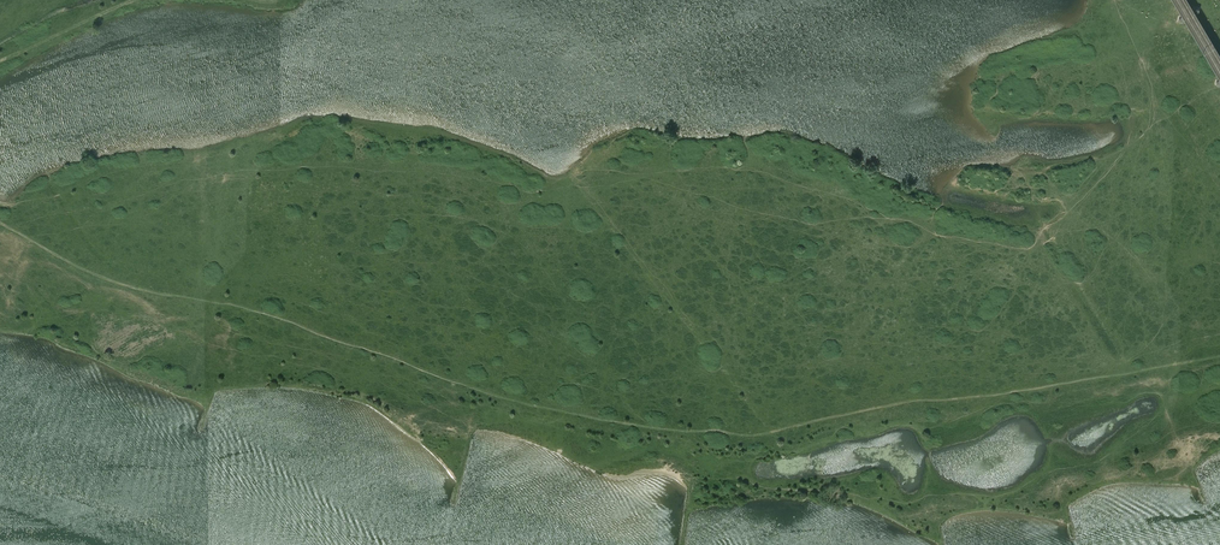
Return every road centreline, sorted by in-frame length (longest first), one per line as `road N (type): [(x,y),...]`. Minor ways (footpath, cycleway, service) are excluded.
road 1 (track): [(139,0),(0,67)]

